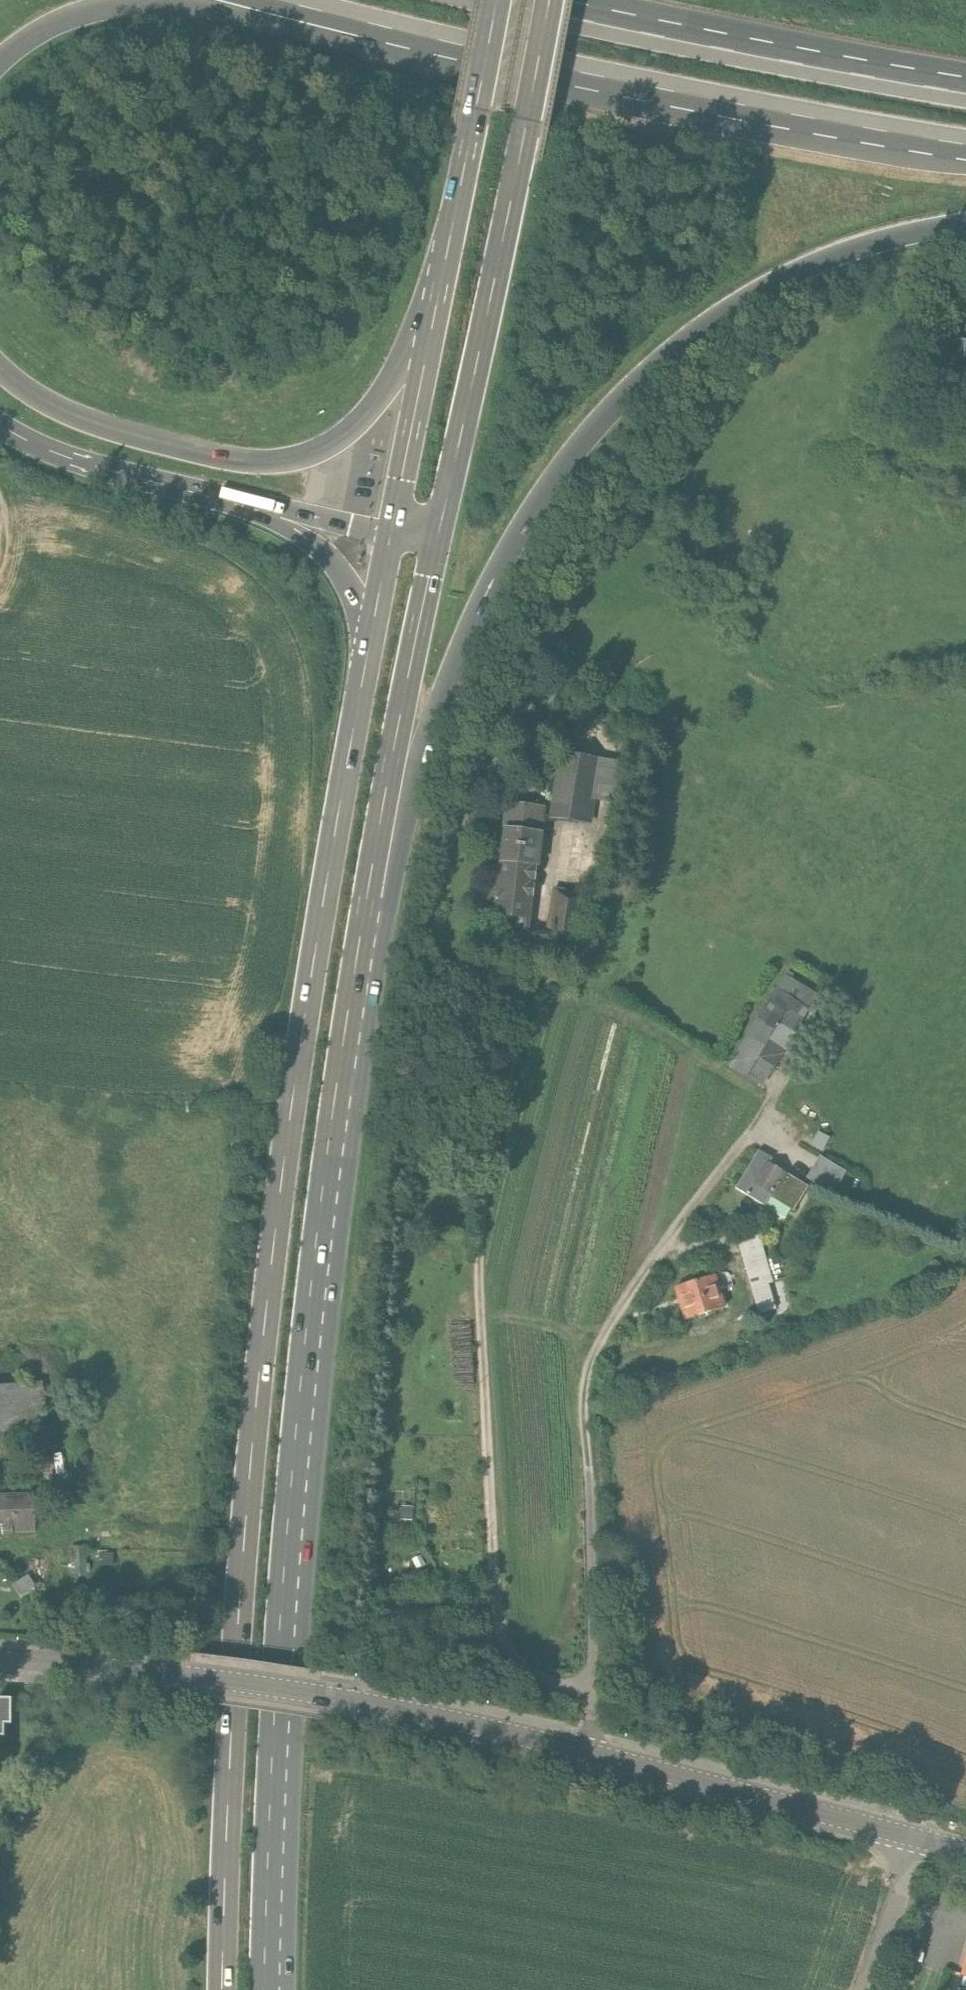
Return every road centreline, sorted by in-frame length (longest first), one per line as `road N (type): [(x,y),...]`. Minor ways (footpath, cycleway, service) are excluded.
road 1 (primary): [(373,630),(274,1245),(236,1654),(224,1989)]
road 2 (primary): [(266,1989),(293,1475),(316,1249),(379,836)]
road 3 (track): [(592,1755),(590,1693),(527,1669),(501,1630),(478,1273),(480,1208),(553,839)]
road 4 (tertiary): [(0,1660),(355,1703),(918,1840)]
road 5 (motorway): [(379,836),(503,555),(556,473),(644,373),(720,313),(795,272),(965,224)]
road 6 (track): [(590,1693),(588,1404),(595,1367),(617,1319),(786,1078)]
road 7 (motorway): [(448,256),(376,404),(336,442),(289,461),(240,461),(99,426),(43,401),(0,367)]
road 8 (motorway): [(400,32),(779,114),(965,143)]
road 9 (primary): [(438,544),(552,0)]
road 10 (motorway): [(965,88),(522,0)]
road 11 (motorway): [(0,60),(38,32),(119,7),(182,6),(400,32)]
road 12 (primary): [(379,836),(438,544)]
road 13 (motorway): [(0,424),(58,452),(283,511)]
road 14 (primary): [(448,256),(392,534)]
road 15 (primary): [(497,0),(448,256)]
road 16 (unclassified): [(865,1989),(918,1840)]
road 17 (motorway): [(283,511),(322,545),(373,630)]
road 18 (motorway): [(282,0),(400,32)]

